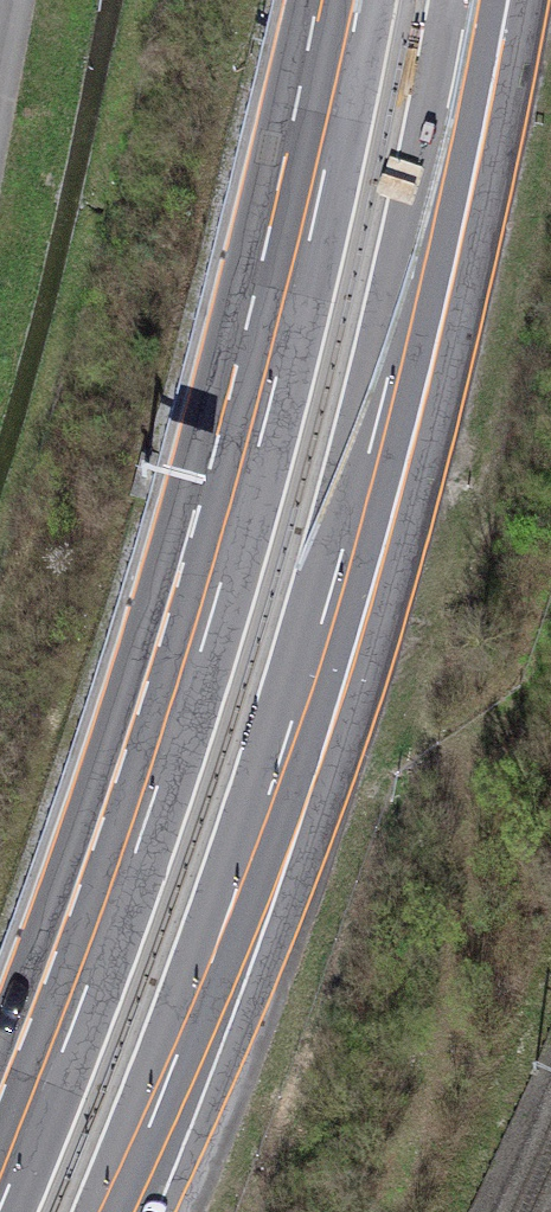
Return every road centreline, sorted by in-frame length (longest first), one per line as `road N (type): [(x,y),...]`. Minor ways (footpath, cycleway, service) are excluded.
road 1 (motorway): [(116,1211),(222,936),(336,579),(406,312),(469,0)]
road 2 (motorway): [(359,0),(300,287),(201,647),(76,1016),(0,1205)]

